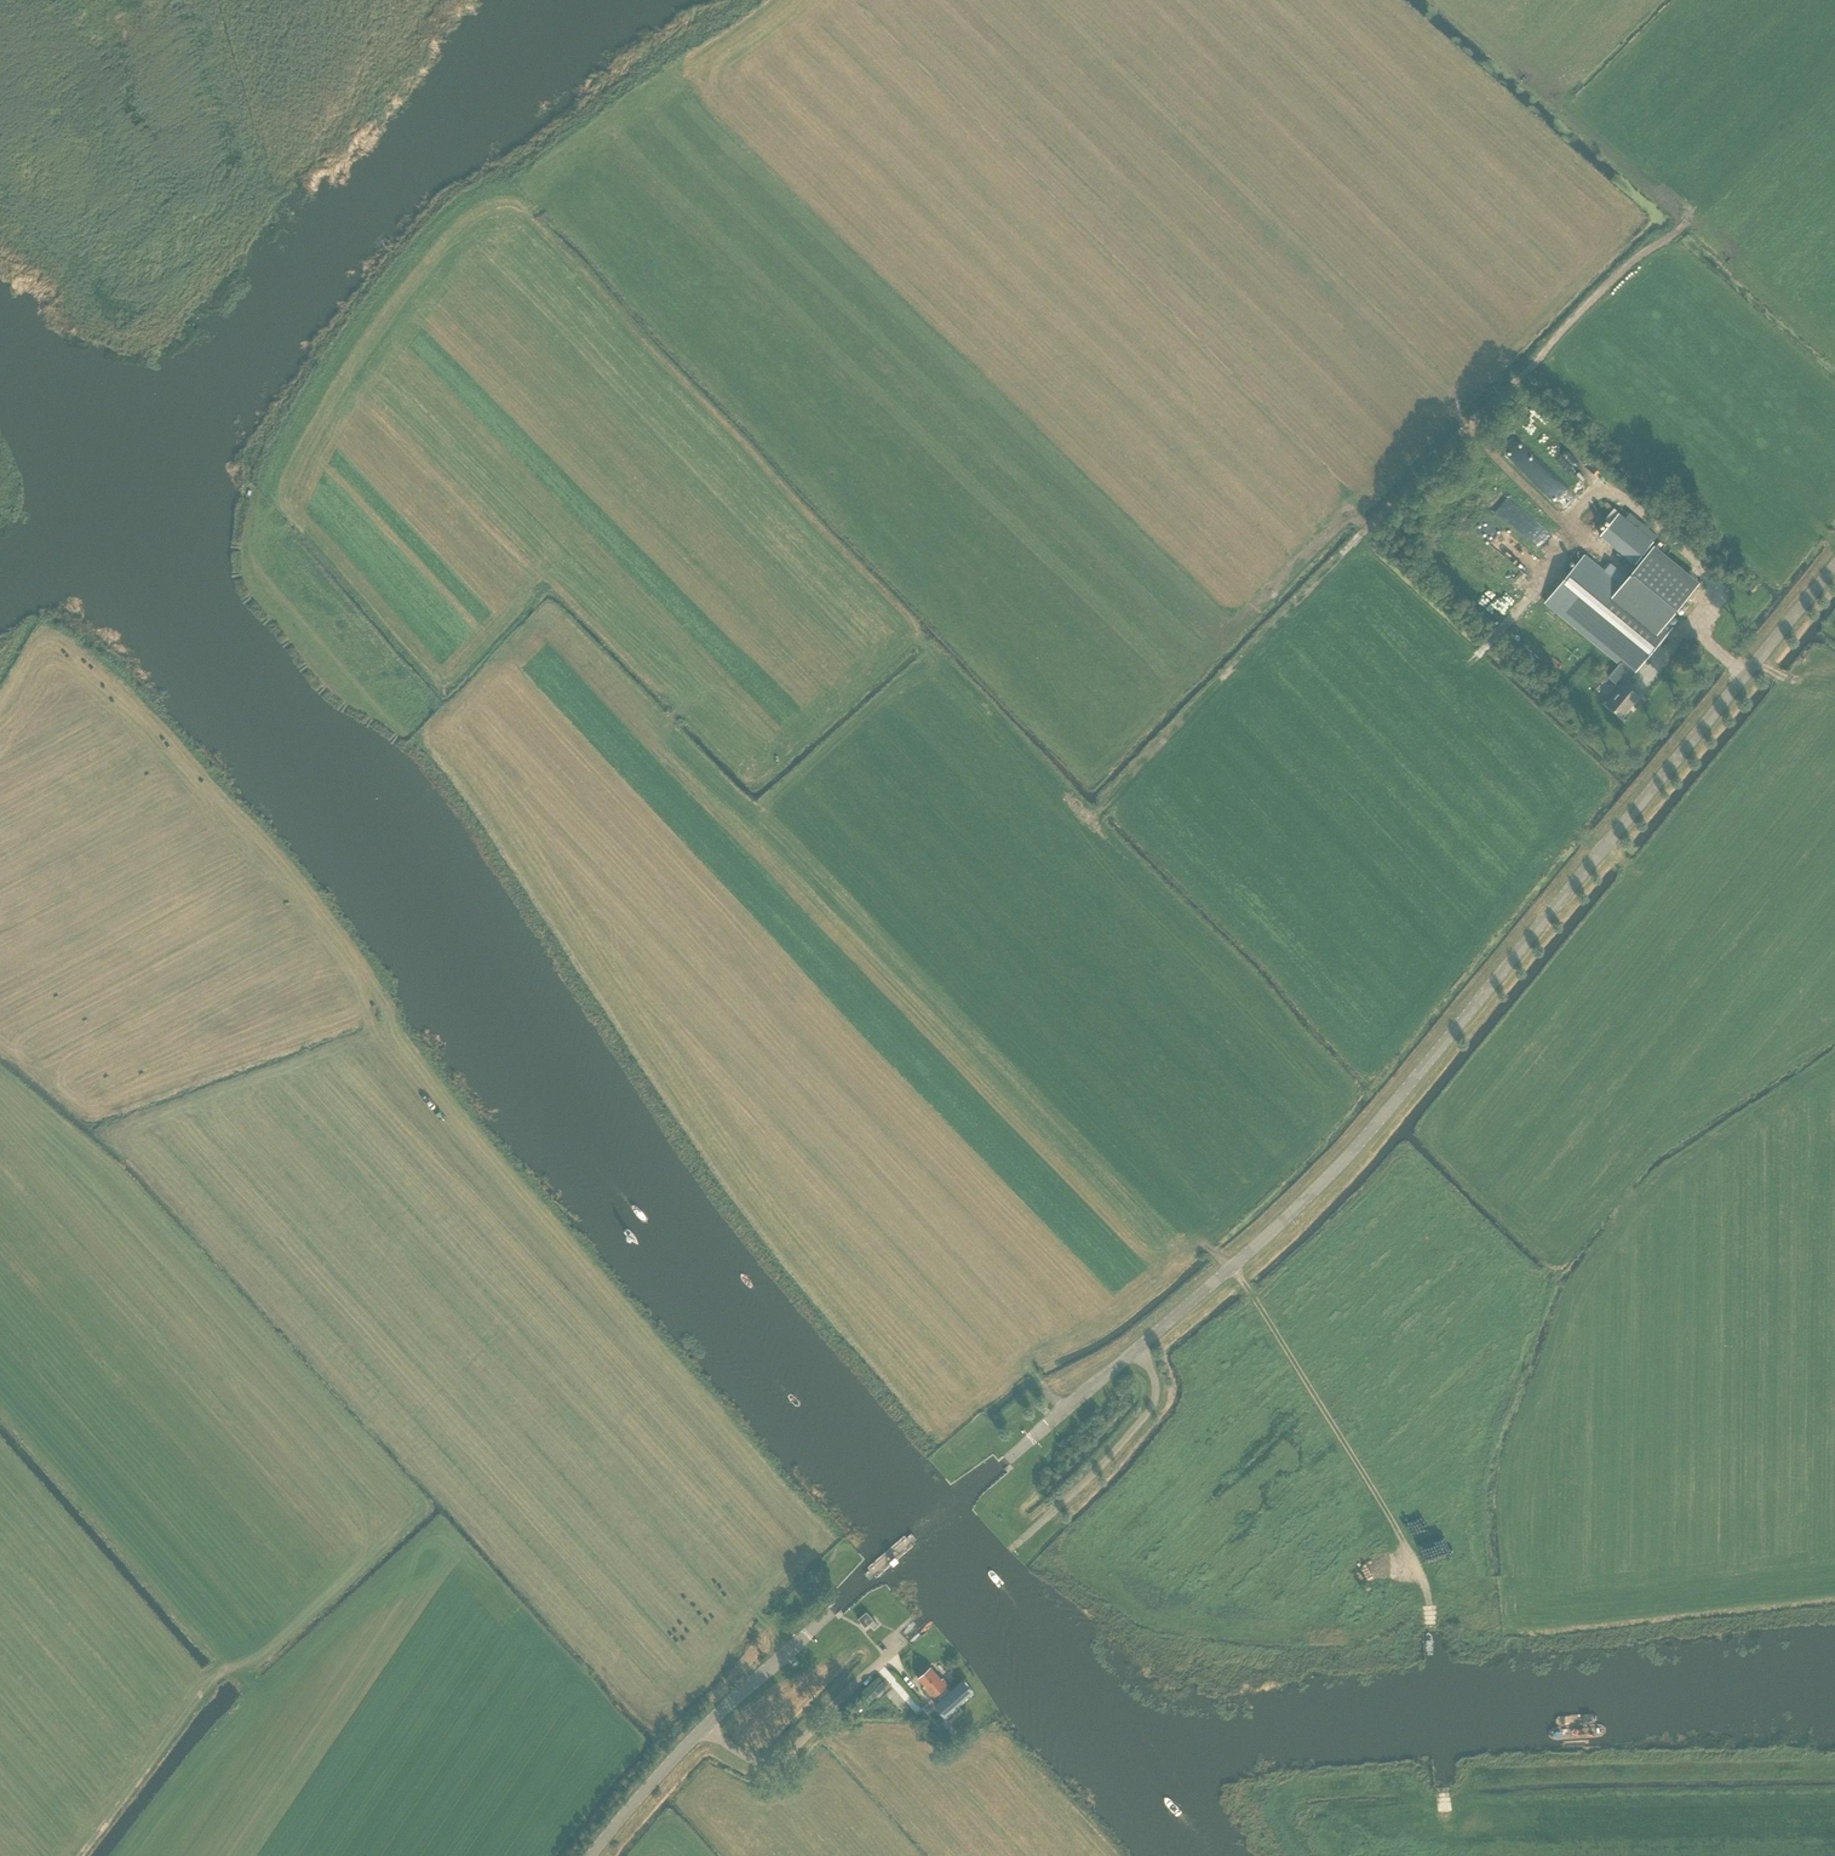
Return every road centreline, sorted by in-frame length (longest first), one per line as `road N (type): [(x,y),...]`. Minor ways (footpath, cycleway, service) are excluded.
road 1 (tertiary): [(1003,1464),(1260,1244),(1362,1145),(1834,564)]
road 2 (track): [(1235,1266),(1421,1560),(1431,1624)]
road 3 (tertiary): [(592,1855),(706,1726),(833,1611)]

